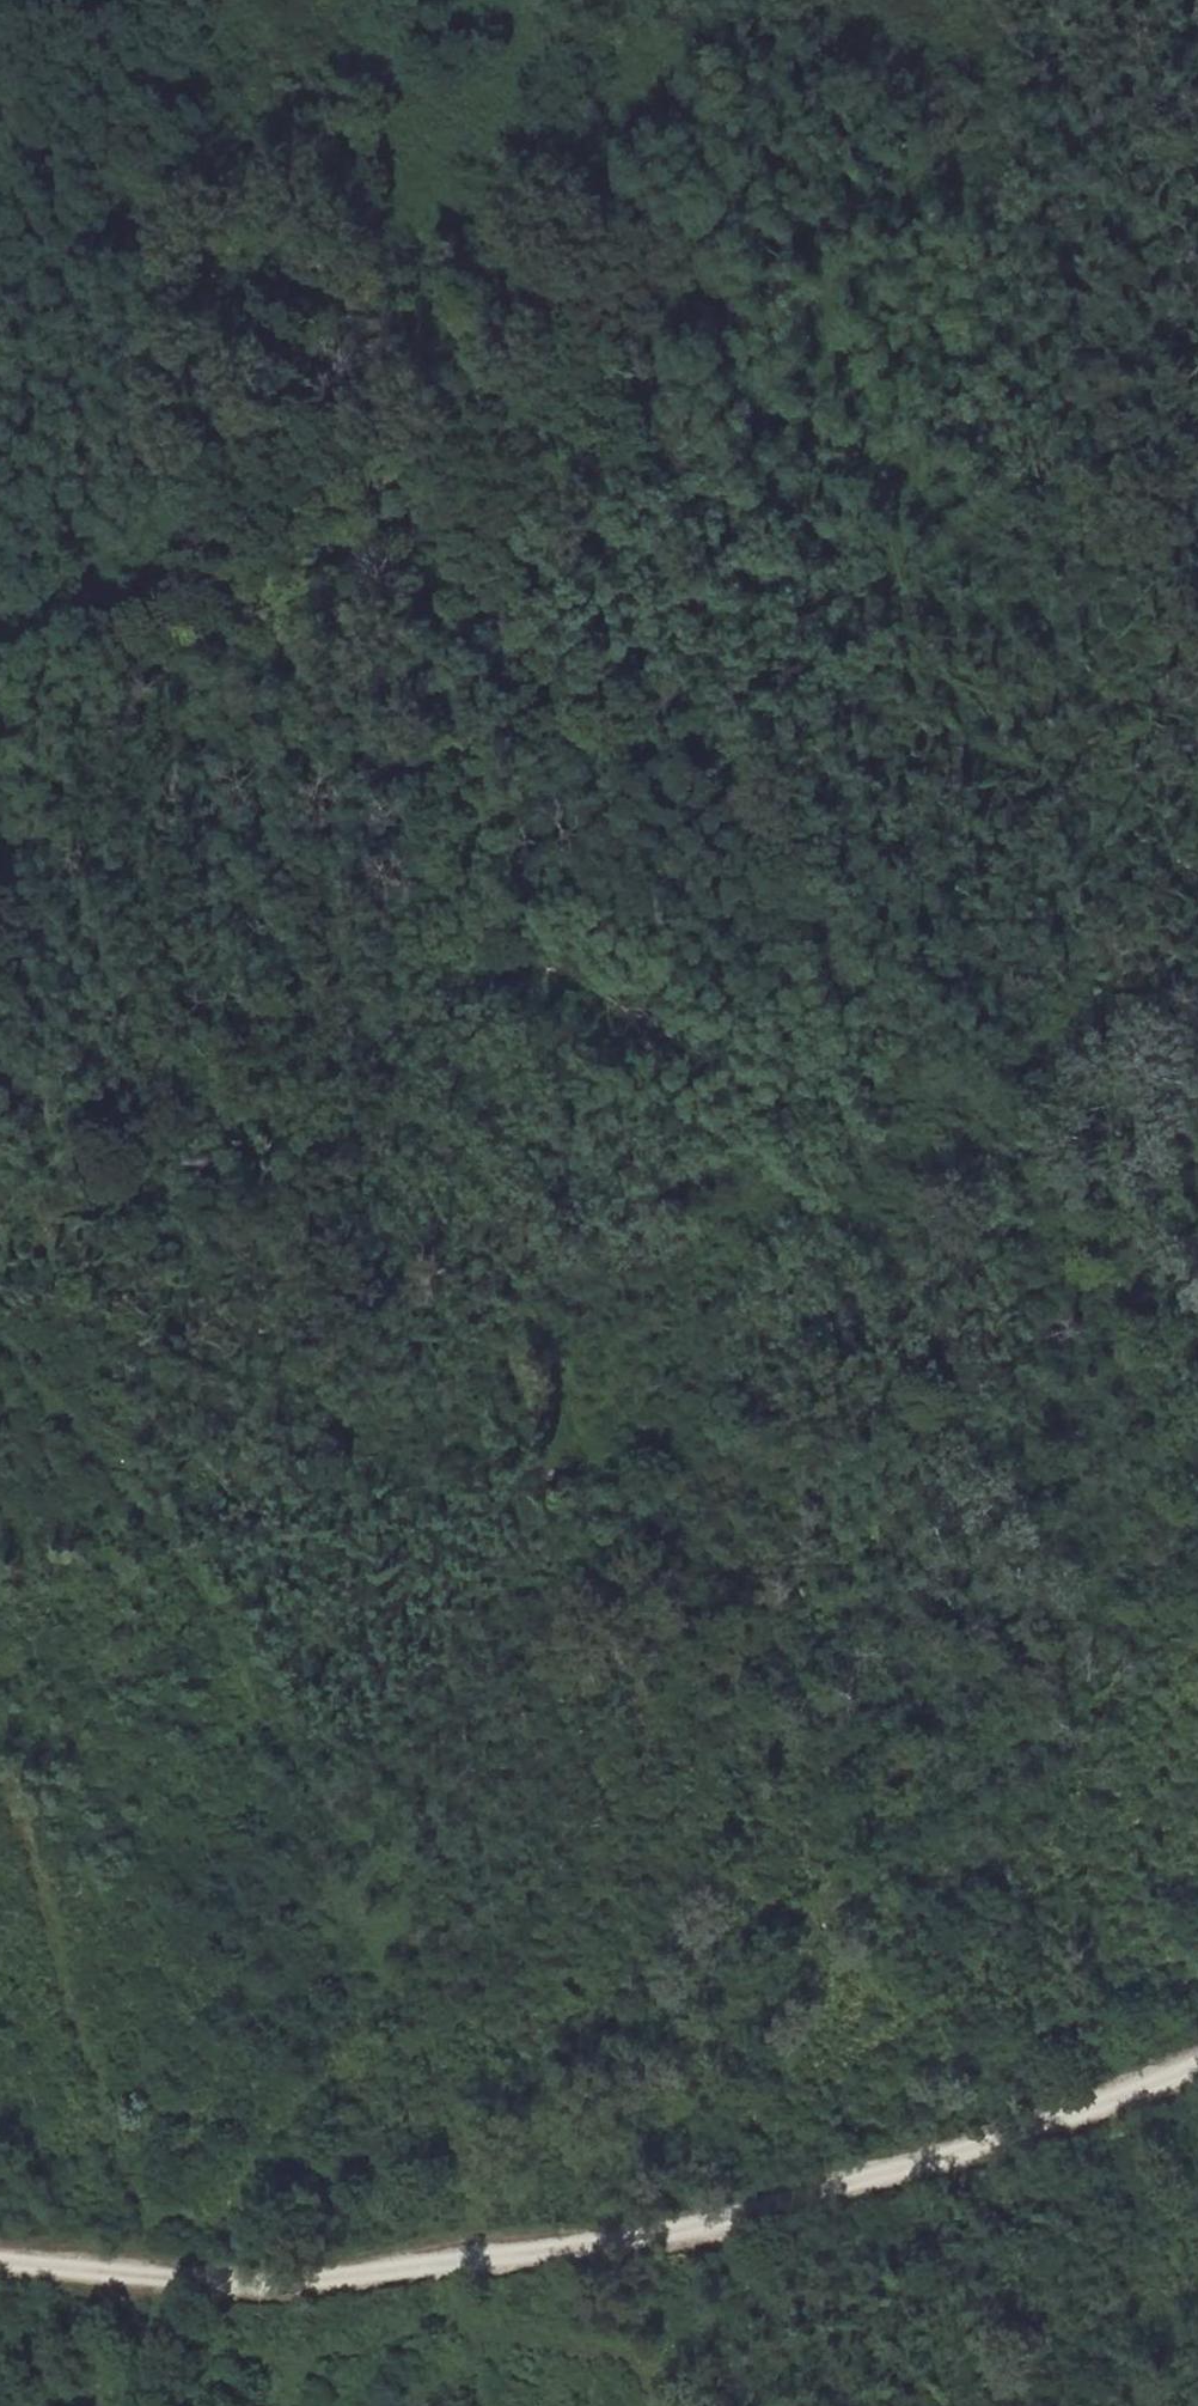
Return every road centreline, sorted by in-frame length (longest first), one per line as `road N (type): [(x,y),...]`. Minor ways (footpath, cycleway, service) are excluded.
road 1 (track): [(1197,2062),(967,2149),(720,2220),(605,2243),(538,2243),(295,2287),(0,2259)]

